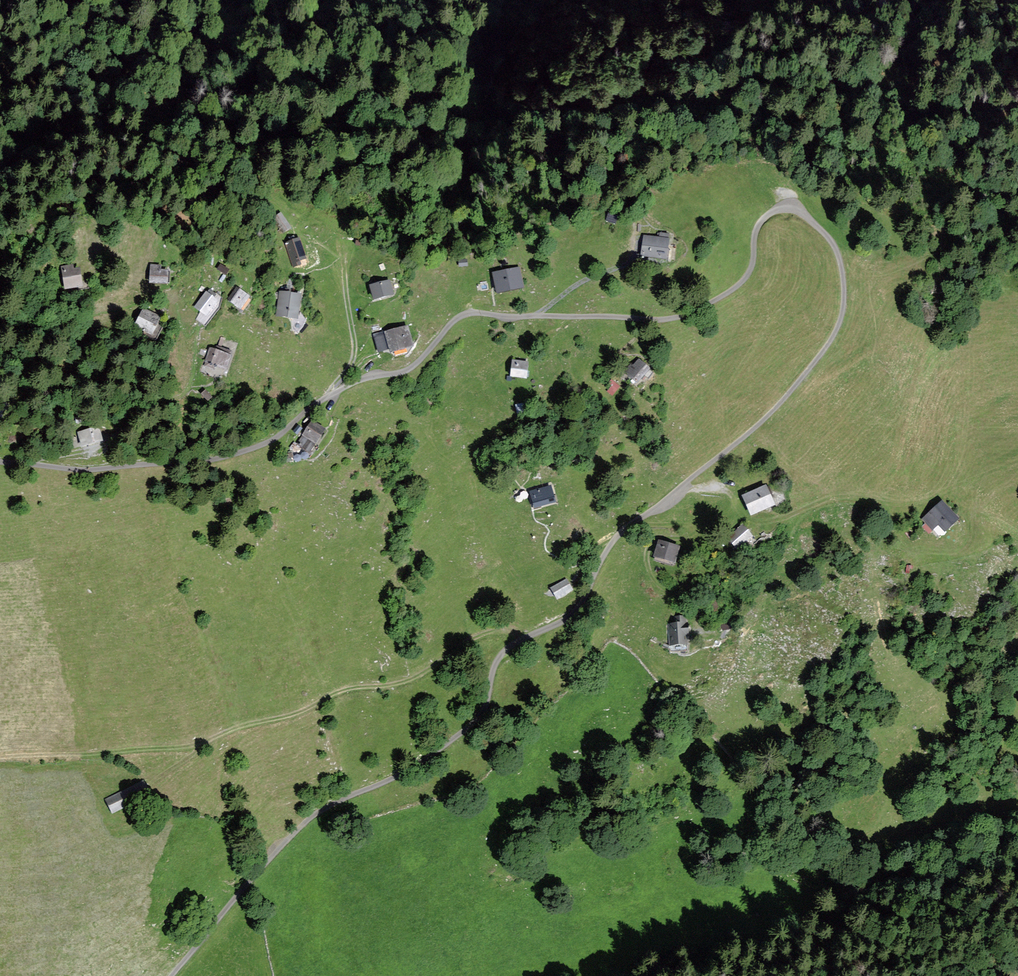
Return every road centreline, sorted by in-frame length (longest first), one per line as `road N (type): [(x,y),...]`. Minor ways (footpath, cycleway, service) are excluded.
road 1 (unclassified): [(172,975),(318,811),(424,759),(476,720),(502,653),(565,620),(619,535),(785,396),(837,329),(844,291),(838,255),(805,215),(779,209),(756,230),(746,277),(689,312),(655,319),(466,313),(407,370),(346,384),(251,448),(113,468),(0,460)]
road 2 (track): [(0,755),(190,744),(297,715),(340,692),(402,682),(483,633),(504,630),(519,639)]
road 3 (track): [(907,506),(856,499),(756,521),(726,490)]
road 4 (track): [(698,628),(693,600),(656,582),(648,557),(657,538),(689,535)]

